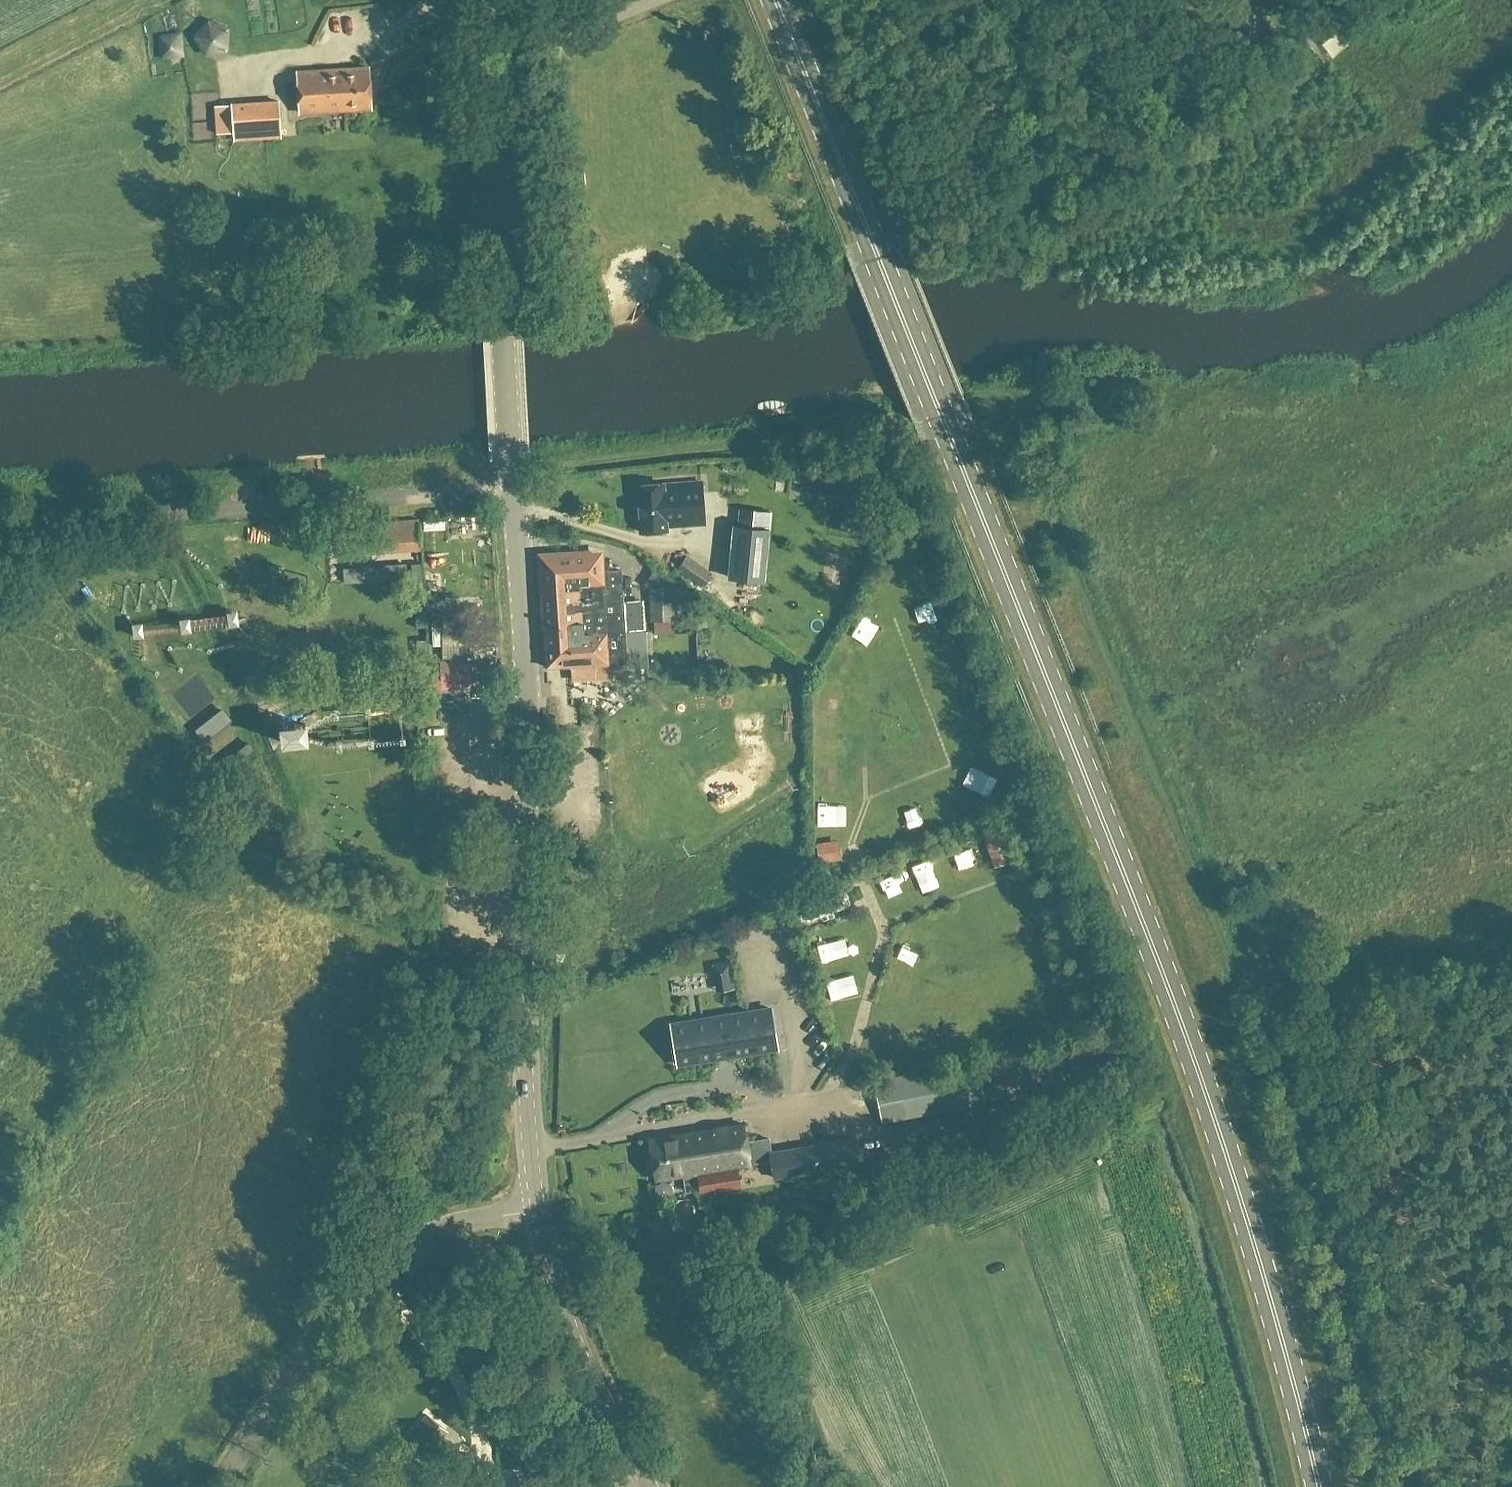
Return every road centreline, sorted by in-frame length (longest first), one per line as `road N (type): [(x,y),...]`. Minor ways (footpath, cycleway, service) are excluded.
road 1 (primary): [(1315,1486),(1261,1261),(1202,1075),(775,0)]
road 2 (tertiary): [(535,1208),(527,1108),(527,690),(486,0)]
road 3 (track): [(511,477),(790,441),(993,396),(1017,422),(1245,989)]
road 4 (track): [(1245,989),(1267,1003),(1373,1416),(1409,1486)]
road 5 (track): [(0,523),(512,490)]
road 6 (unclassified): [(535,1208),(445,1227),(370,1275),(330,1314),(219,1486)]
road 7 (tertiary): [(650,1486),(613,1438),(550,1278),(535,1208)]
road 8 (track): [(492,1474),(458,1374),(370,1275)]

